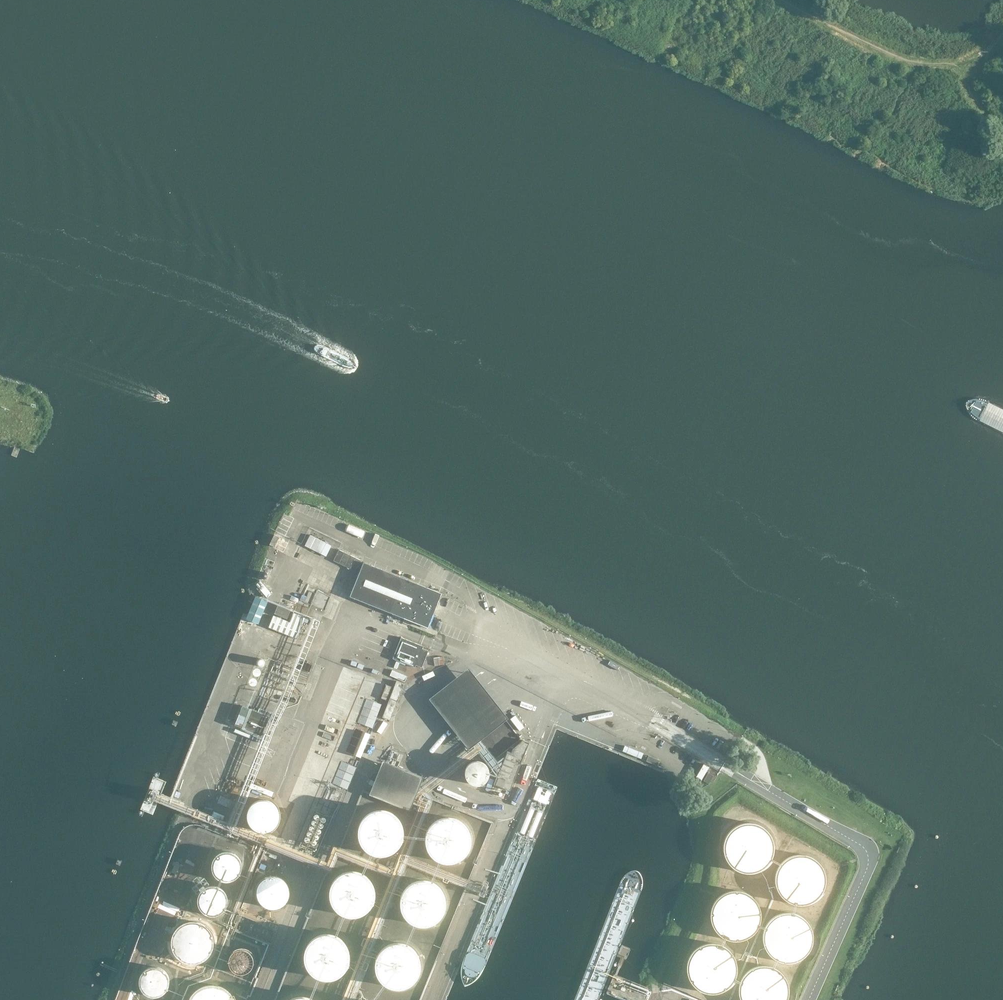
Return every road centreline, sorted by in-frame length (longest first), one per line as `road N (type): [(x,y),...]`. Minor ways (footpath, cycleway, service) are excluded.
road 1 (track): [(659,999),(656,980),(701,881),(709,819),(732,794),(744,793),(848,855)]
road 2 (unclassified): [(808,999),(869,855),(764,788)]
road 3 (track): [(947,66),(907,58),(775,0)]

